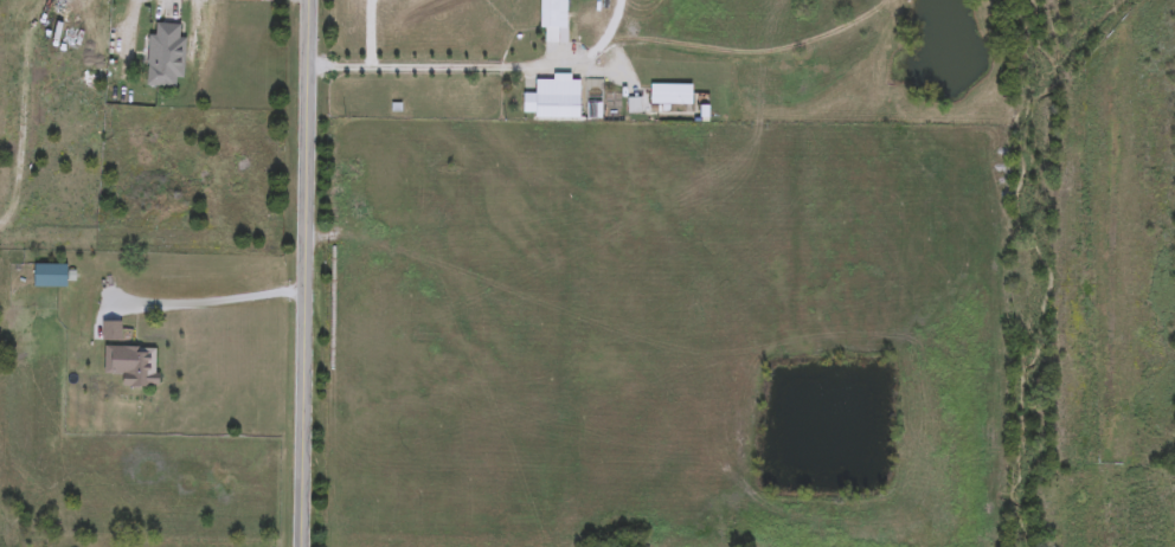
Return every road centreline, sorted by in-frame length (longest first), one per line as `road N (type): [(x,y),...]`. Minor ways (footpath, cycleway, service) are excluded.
road 1 (residential): [(310,0),(302,546)]
road 2 (residential): [(309,73),(560,73)]
road 3 (residential): [(117,310),(307,291)]

